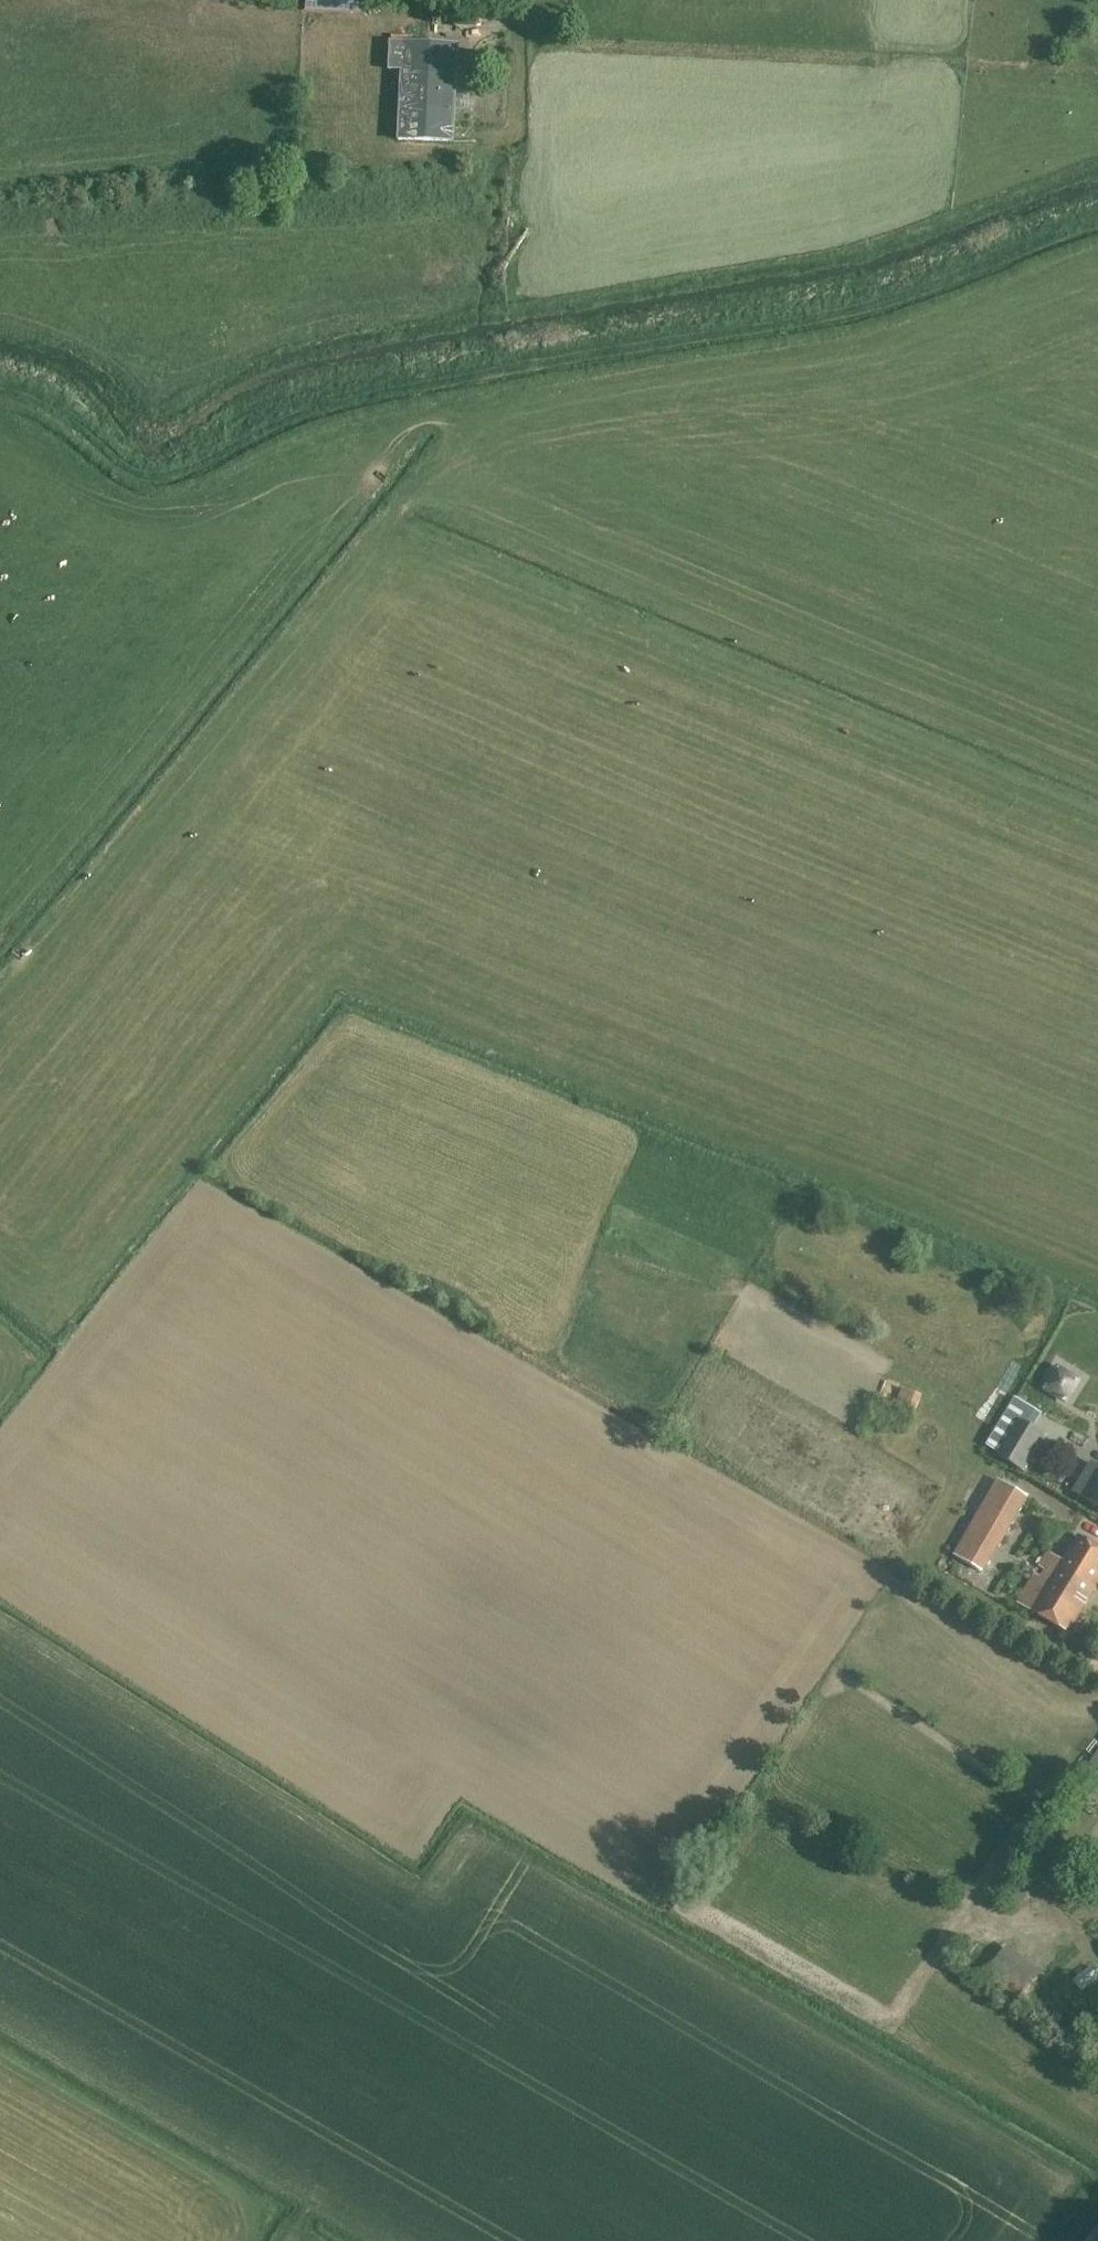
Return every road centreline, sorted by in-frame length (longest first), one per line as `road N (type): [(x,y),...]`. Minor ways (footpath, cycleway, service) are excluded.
road 1 (track): [(1097,224),(849,313),(517,363),(333,404),(284,418),(167,476),(144,475),(42,399),(0,385)]

